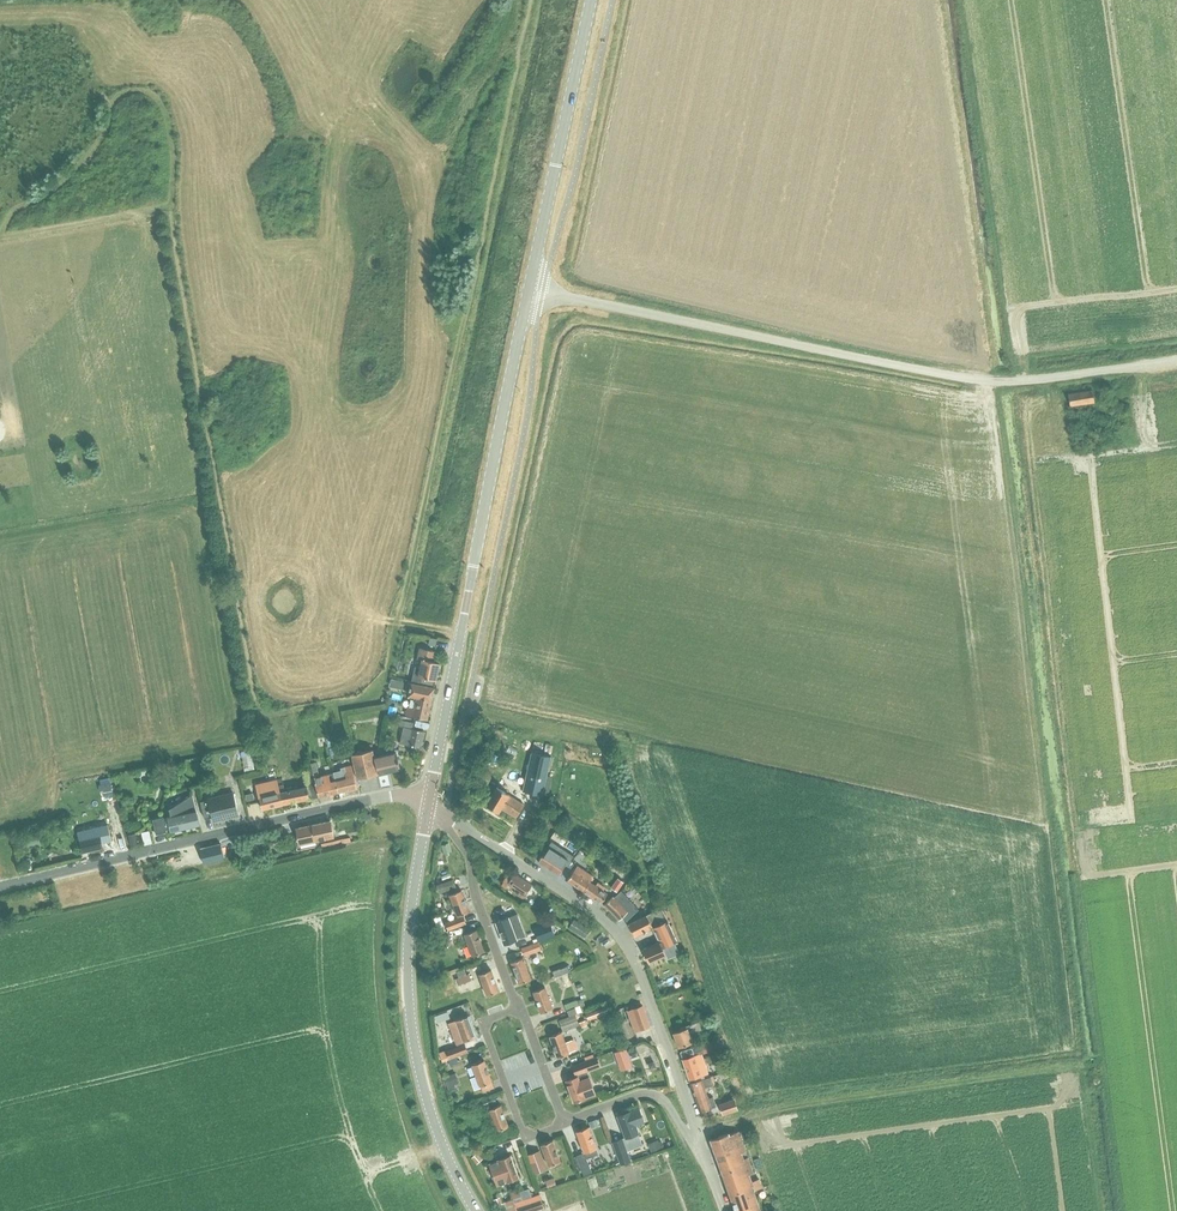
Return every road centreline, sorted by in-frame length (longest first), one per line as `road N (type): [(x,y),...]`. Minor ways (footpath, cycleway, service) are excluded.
road 1 (unclassified): [(529,289),(976,380),(1176,360)]
road 2 (secondary): [(429,807),(529,289)]
road 3 (tertiary): [(0,888),(366,800),(409,796),(429,807)]
road 4 (residential): [(699,1134),(621,938),(597,914),(446,818)]
road 5 (secondary): [(476,1210),(435,1126),(414,1037),(409,969),(429,807)]
road 6 (track): [(699,1134),(764,1114),(1066,1072)]
road 7 (secondary): [(529,289),(590,0)]
road 8 (residential): [(520,1006),(473,894),(473,865),(446,818)]
road 9 (residential): [(565,1123),(534,1135),(522,1130),(485,1029),(491,1017),(520,1006)]
road 10 (residential): [(565,1123),(652,1093),(684,1132),(699,1134)]
road 11 (residential): [(565,1123),(520,1006)]

